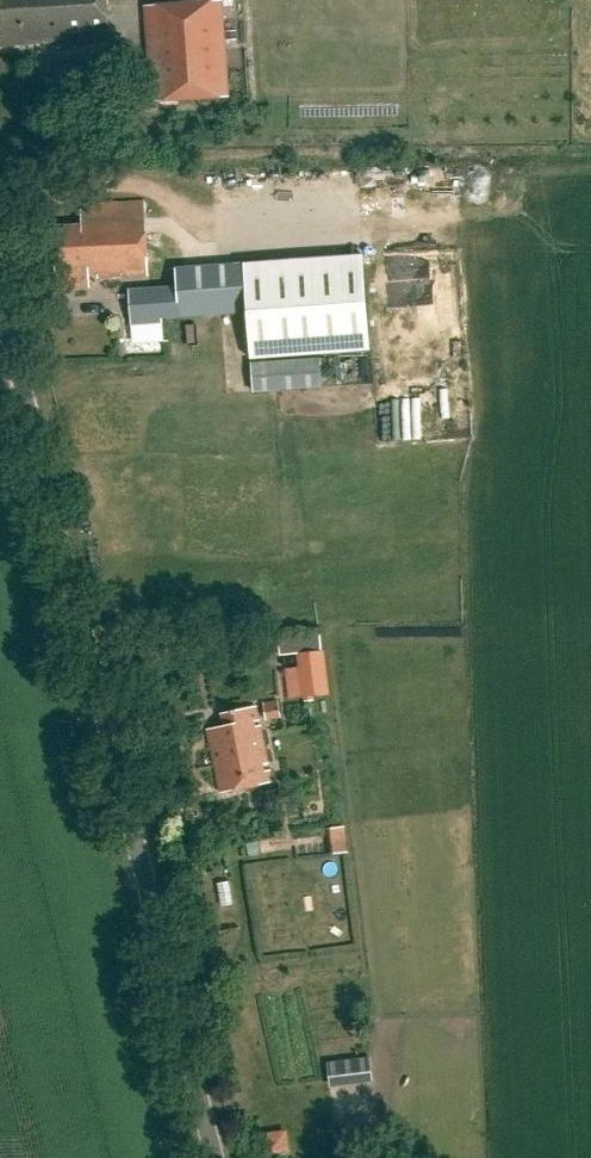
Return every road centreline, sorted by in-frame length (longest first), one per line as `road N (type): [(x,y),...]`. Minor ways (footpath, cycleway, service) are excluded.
road 1 (unclassified): [(206,1157),(0,327)]

